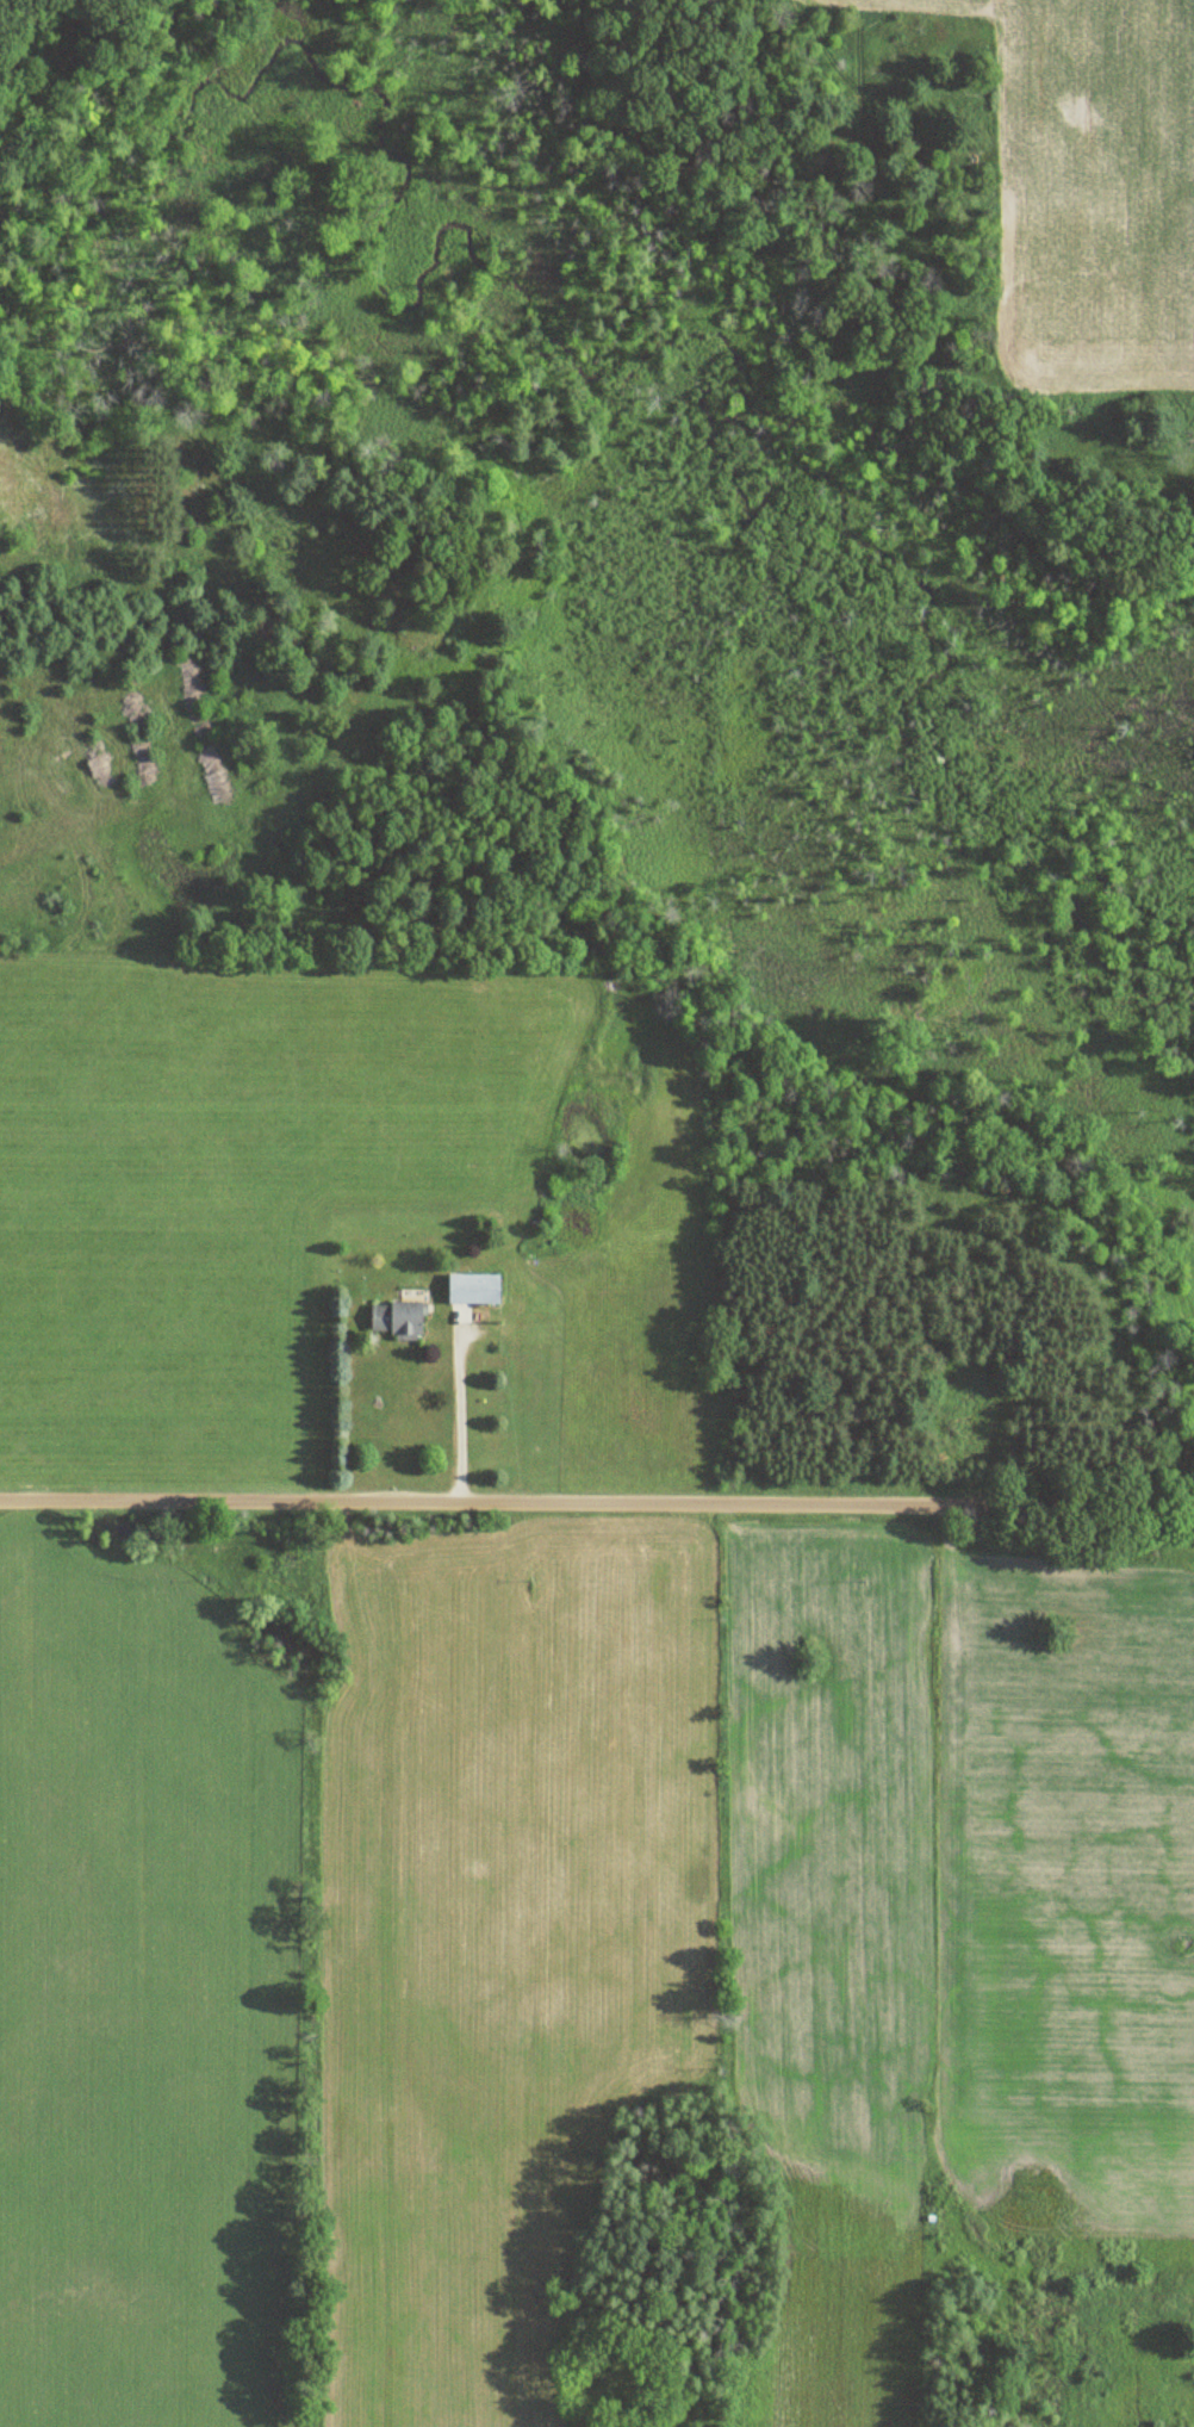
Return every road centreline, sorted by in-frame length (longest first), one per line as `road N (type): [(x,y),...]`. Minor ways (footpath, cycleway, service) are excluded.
road 1 (residential): [(1193,1504),(0,1499)]

